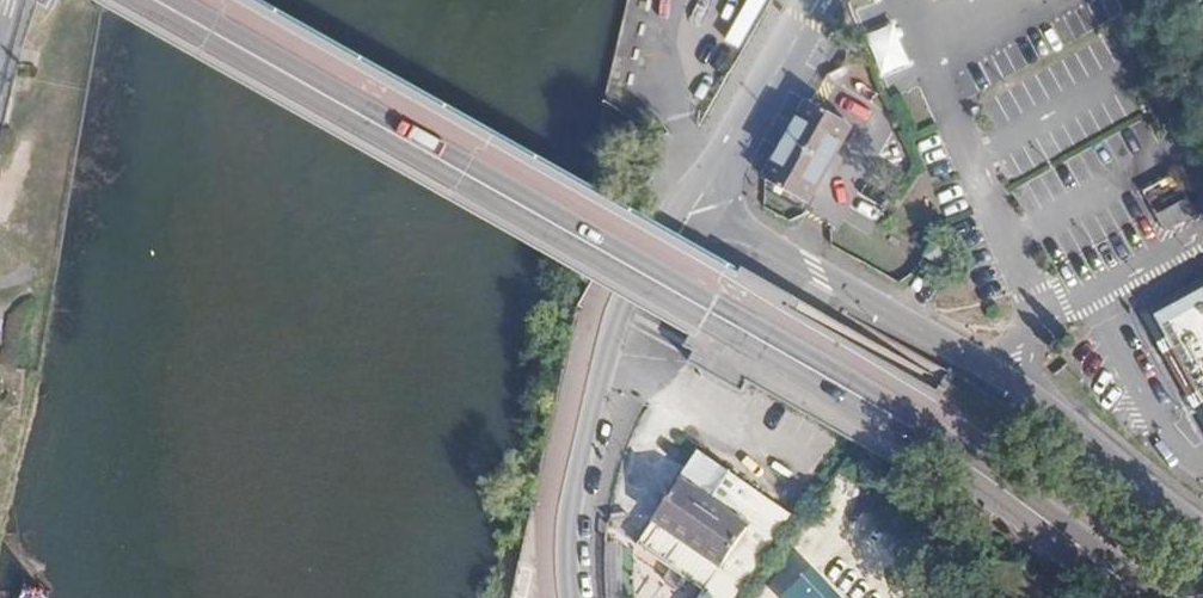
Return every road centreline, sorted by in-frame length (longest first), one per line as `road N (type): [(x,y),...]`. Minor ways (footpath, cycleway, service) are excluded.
road 1 (secondary): [(1146,597),(893,417),(155,0)]
road 2 (residential): [(1202,522),(1034,402),(818,275),(692,186),(622,304),(608,350),(572,497),(571,597)]

